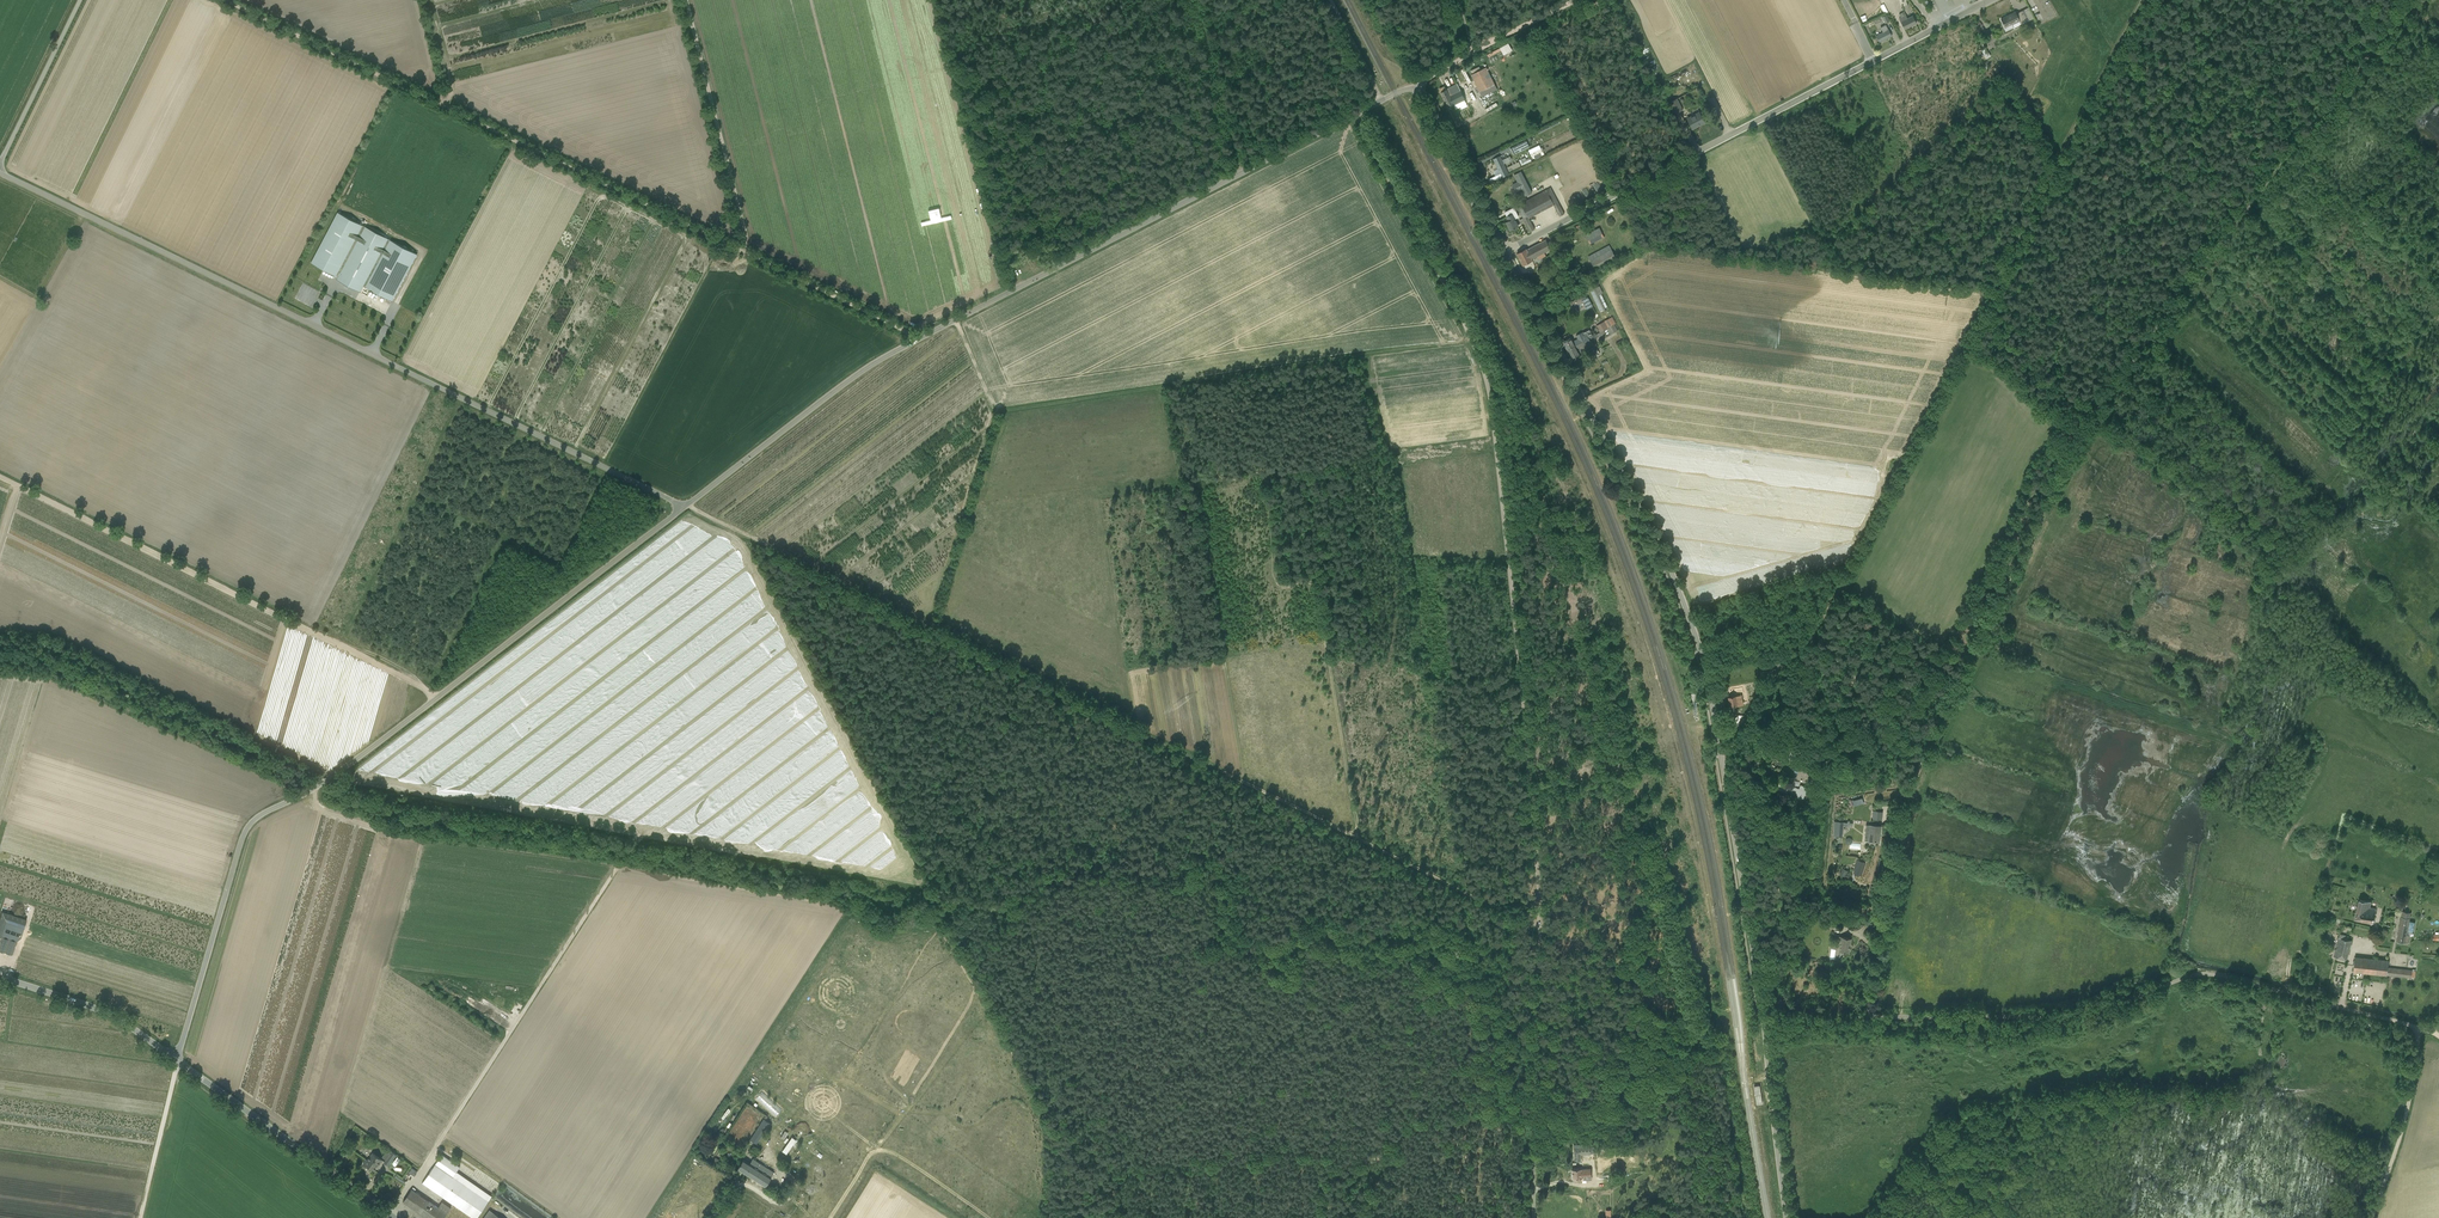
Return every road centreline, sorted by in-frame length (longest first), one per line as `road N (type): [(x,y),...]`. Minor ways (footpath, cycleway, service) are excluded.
road 1 (track): [(1358,114),(1487,377),(1539,924),(686,506)]
road 2 (track): [(1866,1018),(1894,841),(2073,440),(2202,265),(2419,0)]
road 3 (unclassified): [(2371,1217),(2410,1097),(2419,1028),(2398,1021),(2199,973),(2118,1004),(2049,1018),(1764,1020)]
road 4 (unclassified): [(1764,1020),(1713,694),(1692,619),(1506,251)]
road 5 (unclassified): [(178,1061),(251,823),(328,780),(686,506)]
road 6 (unclassified): [(686,506),(865,368),(1358,114)]
road 7 (unclassified): [(686,506),(0,173)]
road 8 (track): [(2144,0),(1841,582),(1796,652)]
road 9 (track): [(227,0),(743,252)]
road 10 (unclassified): [(1506,251),(1991,0)]
road 11 (track): [(328,780),(864,878)]
road 12 (track): [(436,699),(0,477)]
road 13 (track): [(640,837),(389,1215)]
road 14 (track): [(939,0),(1015,288)]
road 15 (unclassified): [(1534,1217),(1539,924)]
road 16 (track): [(1193,383),(1473,341)]
road 17 (unclassified): [(394,1217),(178,1061)]
road 18 (track): [(685,0),(743,252)]
road 19 (unclassified): [(178,1061),(113,1015),(0,977)]
road 20 (unclassified): [(1783,1217),(1764,1020)]
road 21 (track): [(1360,840),(1330,646)]
road 22 (track): [(743,252),(915,341)]
road 23 (unclassified): [(1506,251),(1418,84)]
road 24 (track): [(1244,171),(1194,0)]
road 25 (unclassified): [(0,160),(78,0)]
road 26 (track): [(140,1217),(178,1061)]
road 27 (track): [(2074,439),(1993,360),(1963,346)]
road 28 (track): [(1723,761),(1796,652)]

